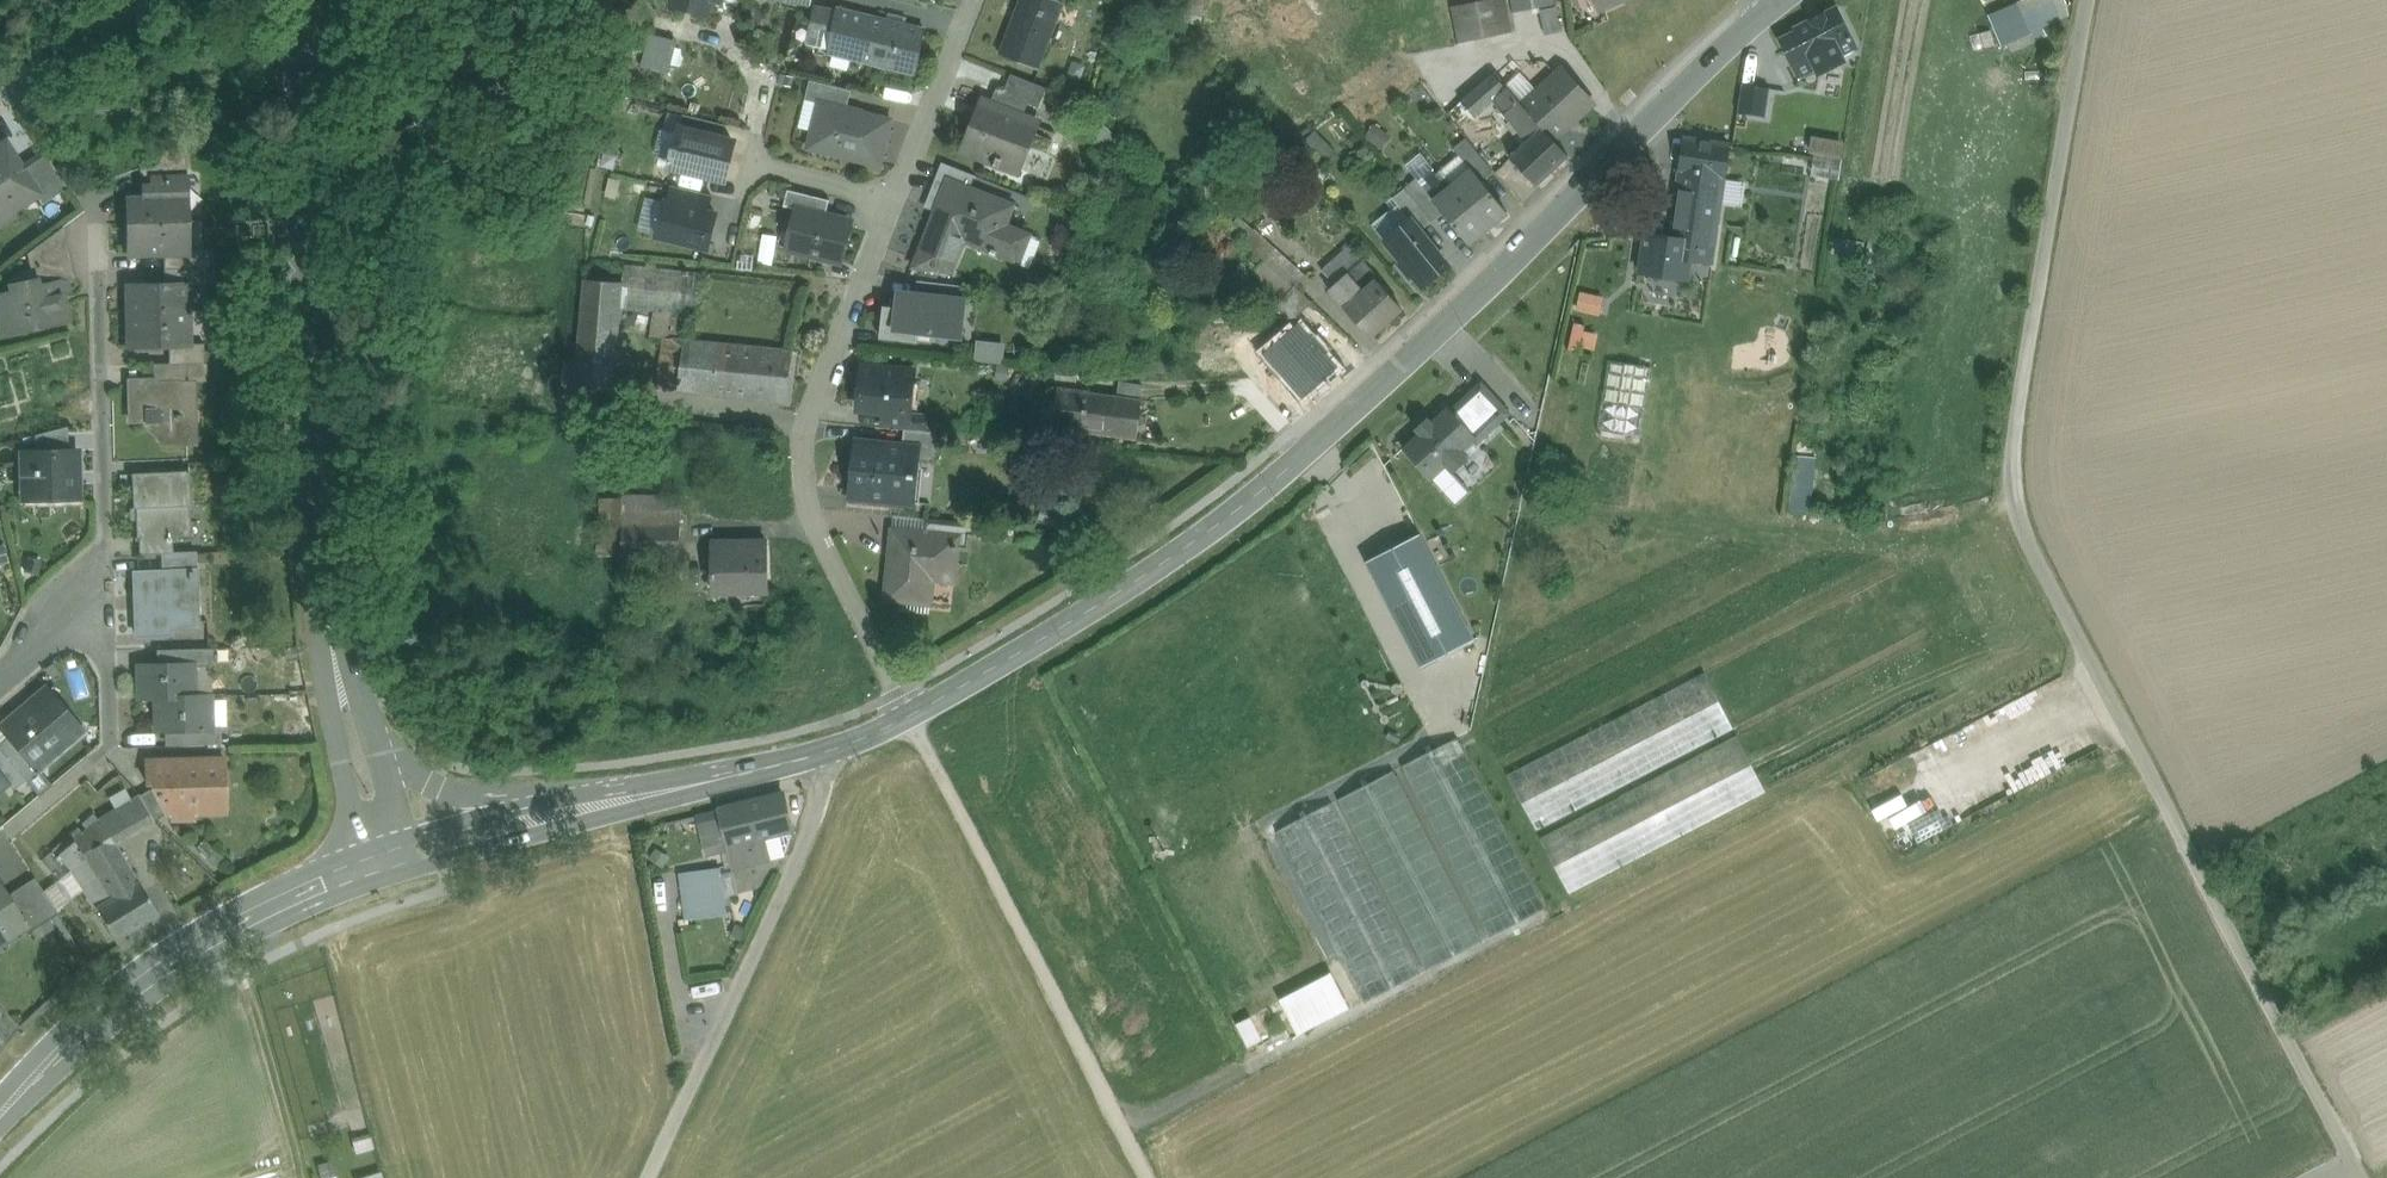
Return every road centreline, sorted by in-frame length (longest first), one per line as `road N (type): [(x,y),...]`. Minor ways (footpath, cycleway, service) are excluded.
road 1 (track): [(2089,648),(1126,1124),(907,715)]
road 2 (secondary): [(1780,0),(1420,348),(1229,514),(1013,659),(907,715)]
road 3 (unclassified): [(299,0),(303,354),(318,562),(375,849)]
road 4 (unclassified): [(972,0),(803,443),(806,507),(907,715)]
road 5 (track): [(2089,648),(2027,529),(2011,456),(2089,0)]
road 6 (track): [(2366,1177),(2089,648)]
road 7 (secondary): [(907,715),(847,742),(375,849)]
road 8 (track): [(652,1177),(847,742)]
road 9 (secondary): [(375,849),(298,883),(146,977),(0,1109)]
road 10 (residential): [(112,590),(110,204)]
road 11 (residential): [(20,834),(120,748),(112,590)]
road 12 (residential): [(0,98),(141,0)]
road 13 (residential): [(112,590),(0,680)]

